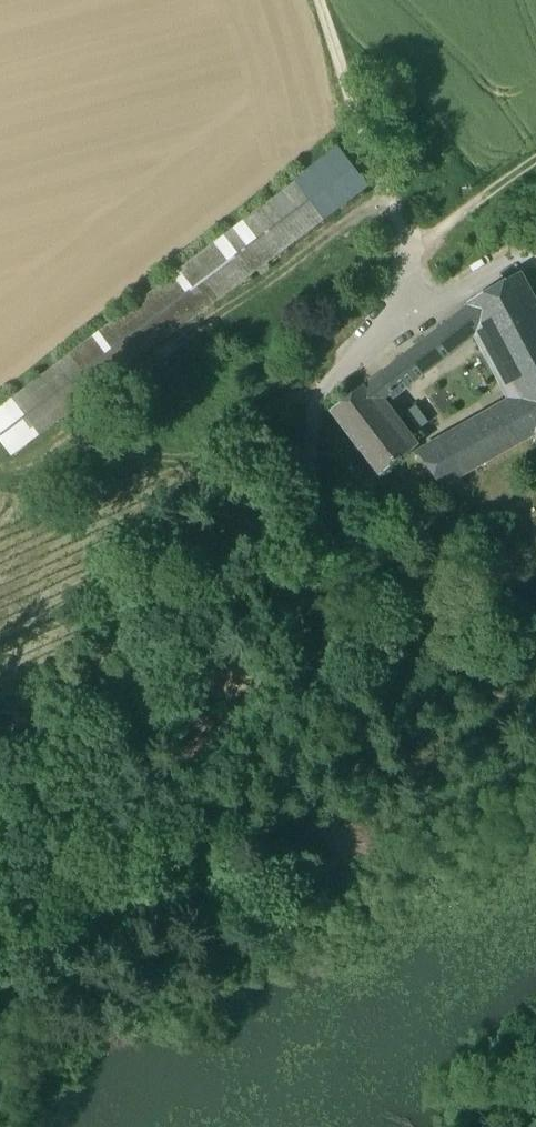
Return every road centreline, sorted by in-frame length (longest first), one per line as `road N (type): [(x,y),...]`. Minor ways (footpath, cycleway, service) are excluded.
road 1 (track): [(0,972),(167,866),(242,789),(283,709),(291,671),(321,392),(395,312),(404,257)]
road 2 (track): [(317,0),(404,257),(476,215),(506,176),(535,158)]
road 3 (track): [(321,392),(176,492),(0,671)]
road 4 (track): [(384,329),(535,252)]

